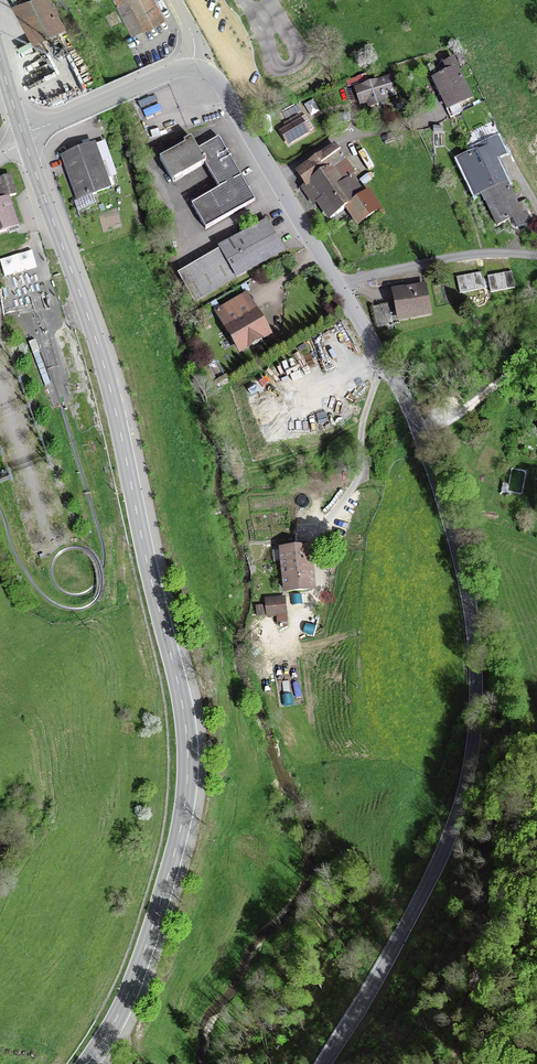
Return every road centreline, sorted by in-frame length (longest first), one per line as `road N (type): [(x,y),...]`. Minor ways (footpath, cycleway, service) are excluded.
road 1 (primary): [(23,137),(102,363),(188,739),(185,807),(166,883),(125,1003),(88,1063)]
road 2 (tertiary): [(325,1063),(449,837),(471,764),(475,674)]
road 3 (tertiary): [(337,284),(421,438),(463,576),(475,674)]
road 4 (track): [(459,1063),(465,961),(501,800),(503,735)]
road 5 (tertiary): [(193,68),(219,84),(337,284)]
road 6 (residential): [(536,256),(450,258),(337,284)]
road 7 (track): [(503,735),(484,618),(454,541)]
road 8 (tertiary): [(193,68),(23,137)]

